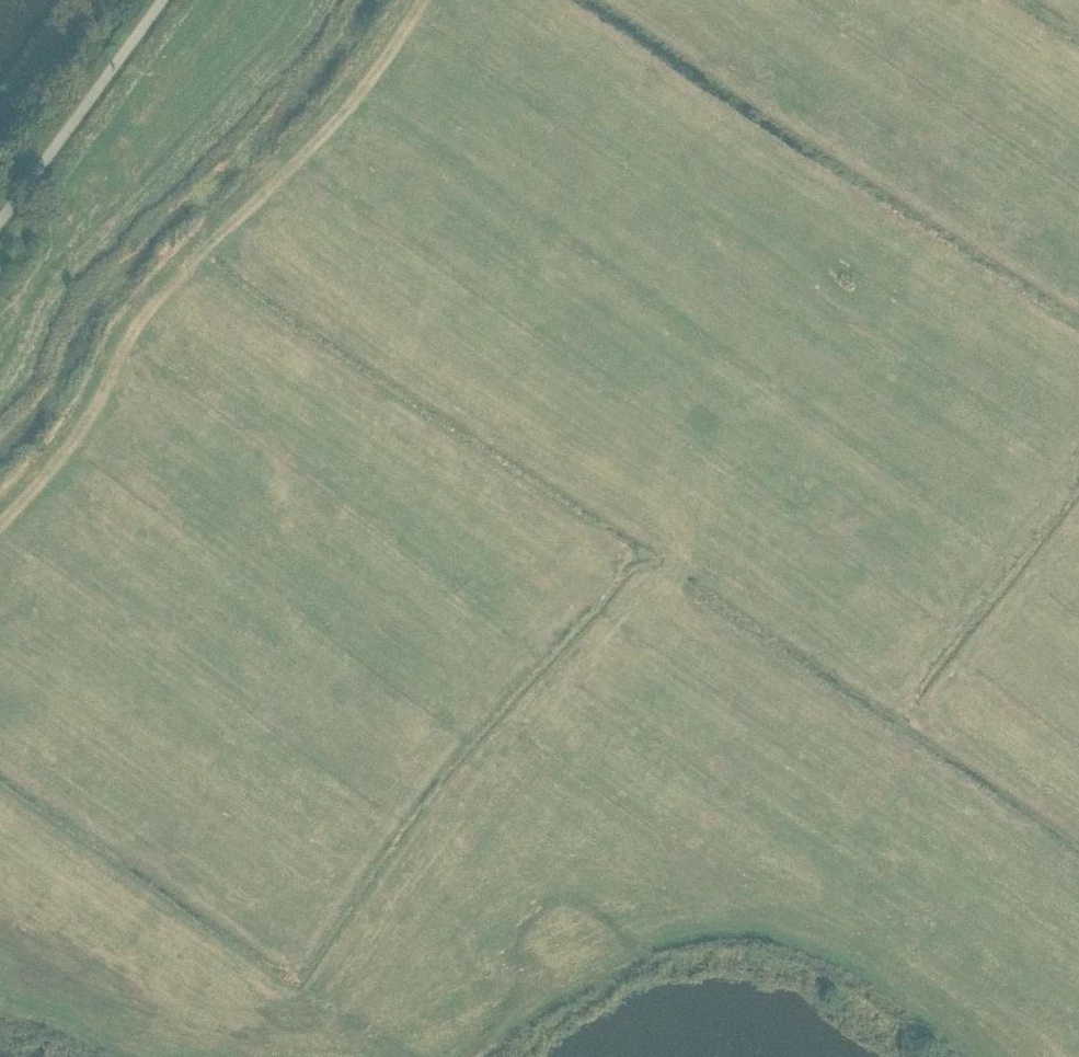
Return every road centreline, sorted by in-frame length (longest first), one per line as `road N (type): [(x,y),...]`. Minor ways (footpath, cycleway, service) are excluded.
road 1 (track): [(417,0),(365,83),(301,157),(136,320),(98,398),(0,524)]

